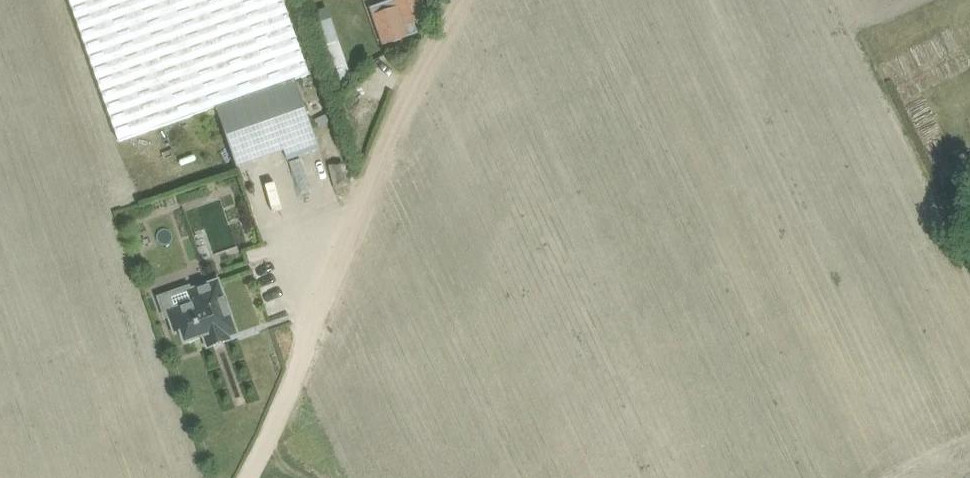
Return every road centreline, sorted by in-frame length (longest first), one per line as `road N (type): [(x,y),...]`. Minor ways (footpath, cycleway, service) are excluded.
road 1 (track): [(467,0),(393,132),(264,445)]

